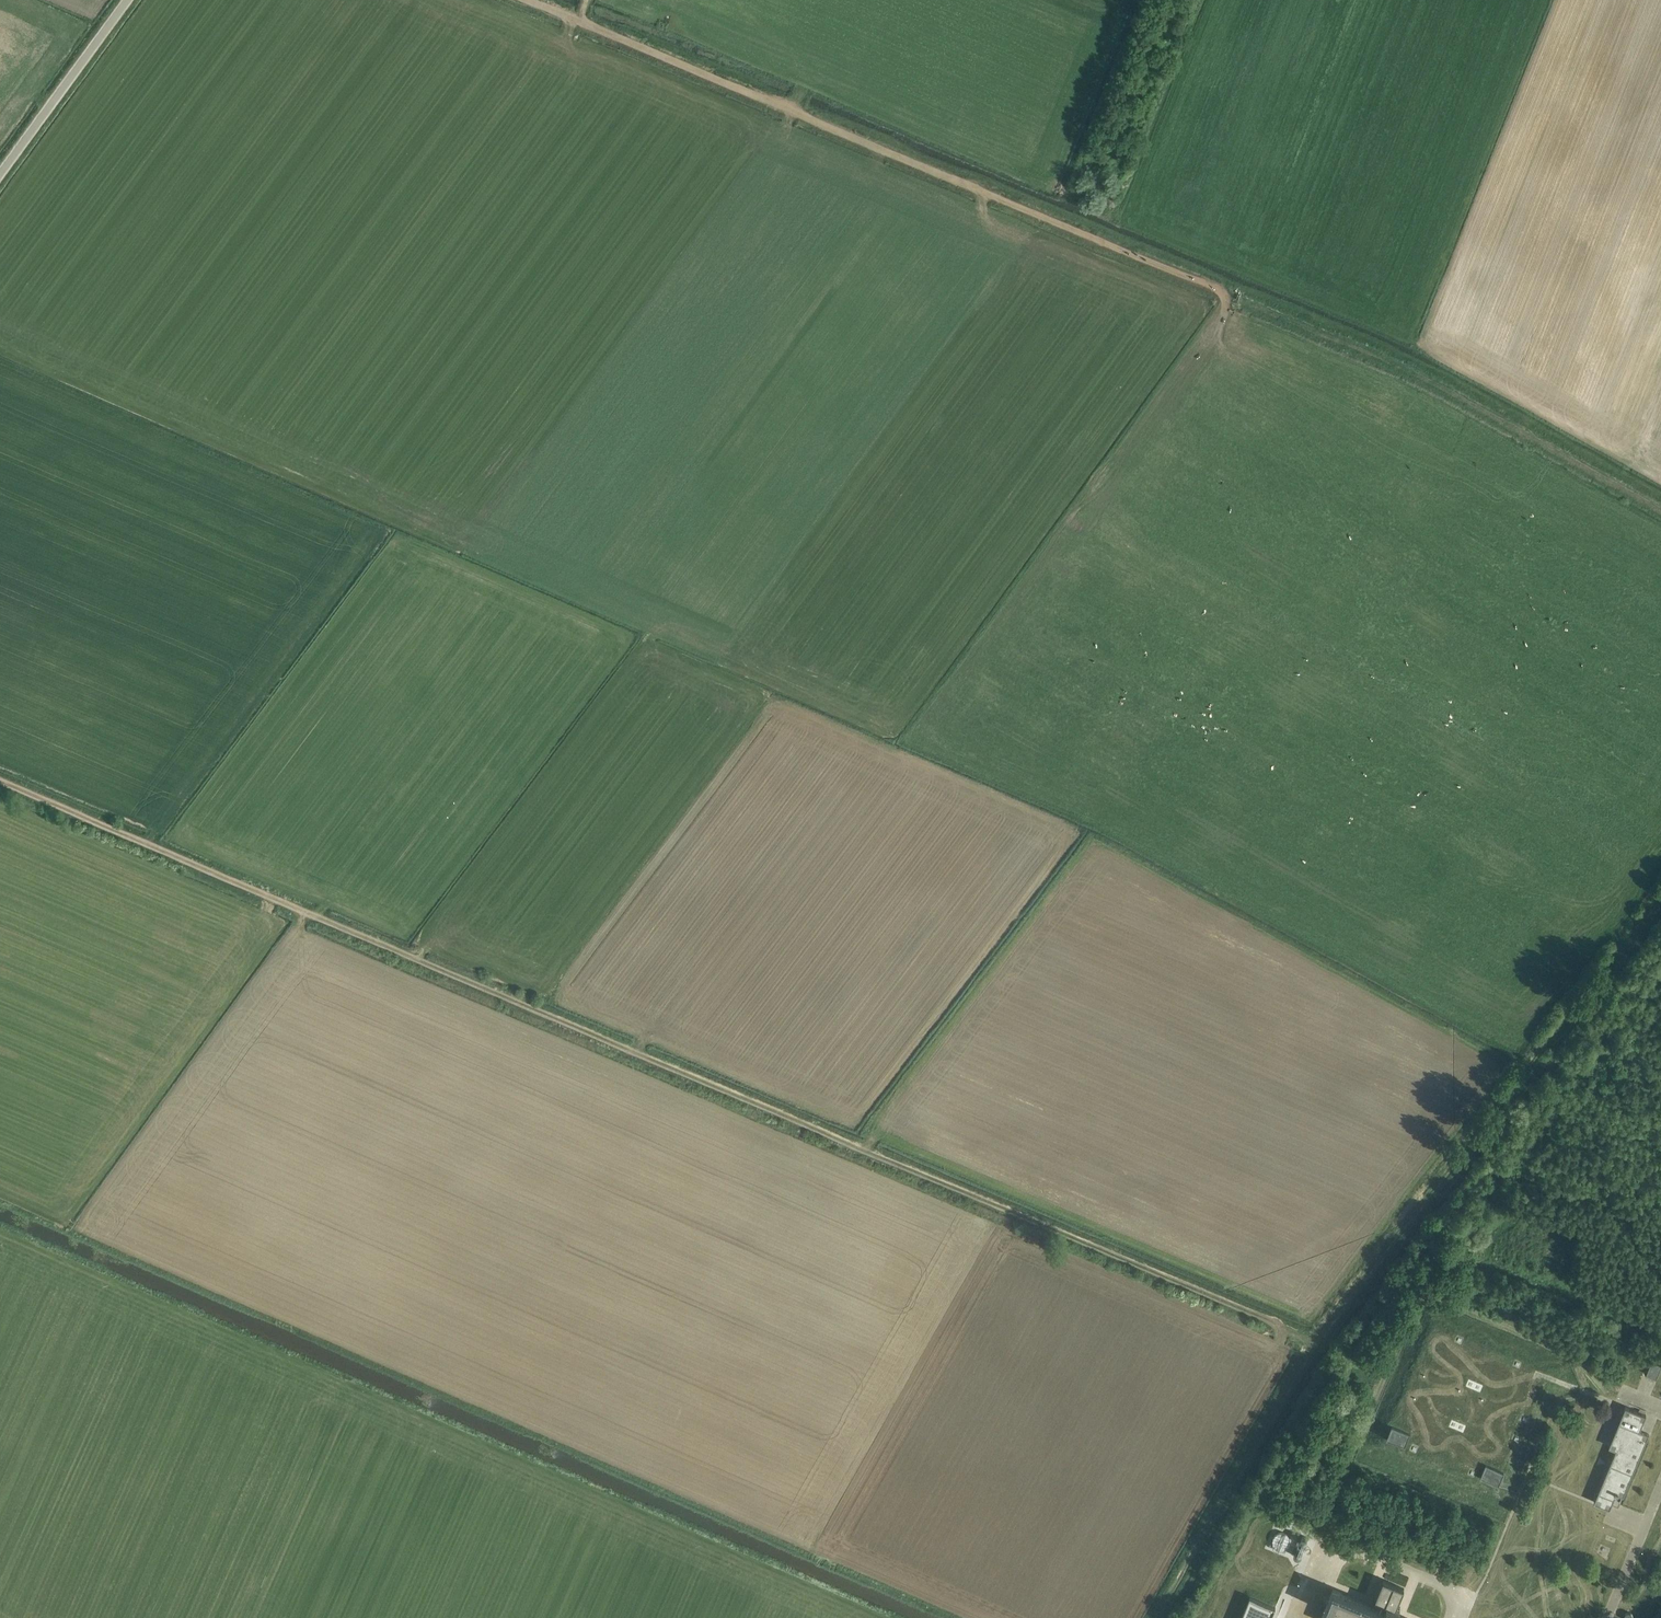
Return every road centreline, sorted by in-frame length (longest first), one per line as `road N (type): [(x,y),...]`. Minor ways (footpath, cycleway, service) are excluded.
road 1 (track): [(0,782),(1316,1343)]
road 2 (track): [(1660,898),(1316,1343)]
road 3 (track): [(1316,1343),(1157,1617)]
road 4 (unclassified): [(0,174),(128,0)]

